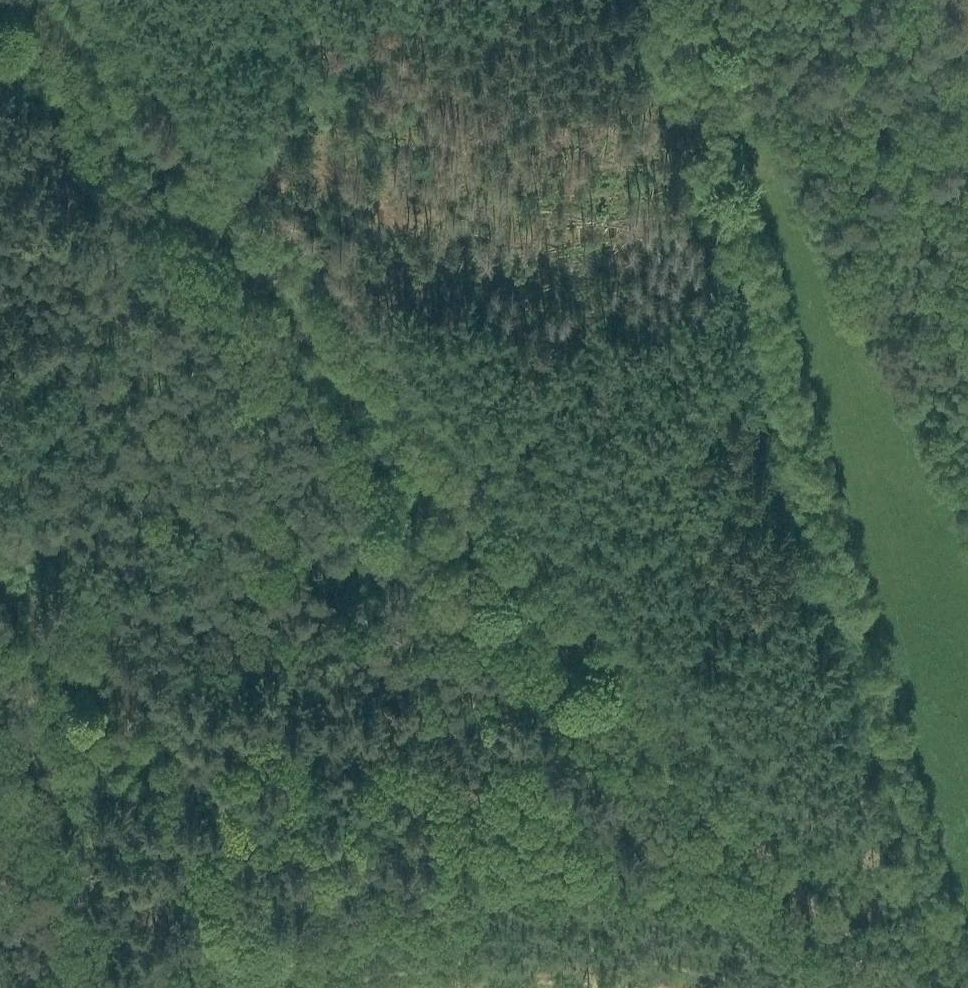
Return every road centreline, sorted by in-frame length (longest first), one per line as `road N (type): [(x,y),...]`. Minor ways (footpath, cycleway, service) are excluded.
road 1 (track): [(885,987),(520,570),(44,0)]

